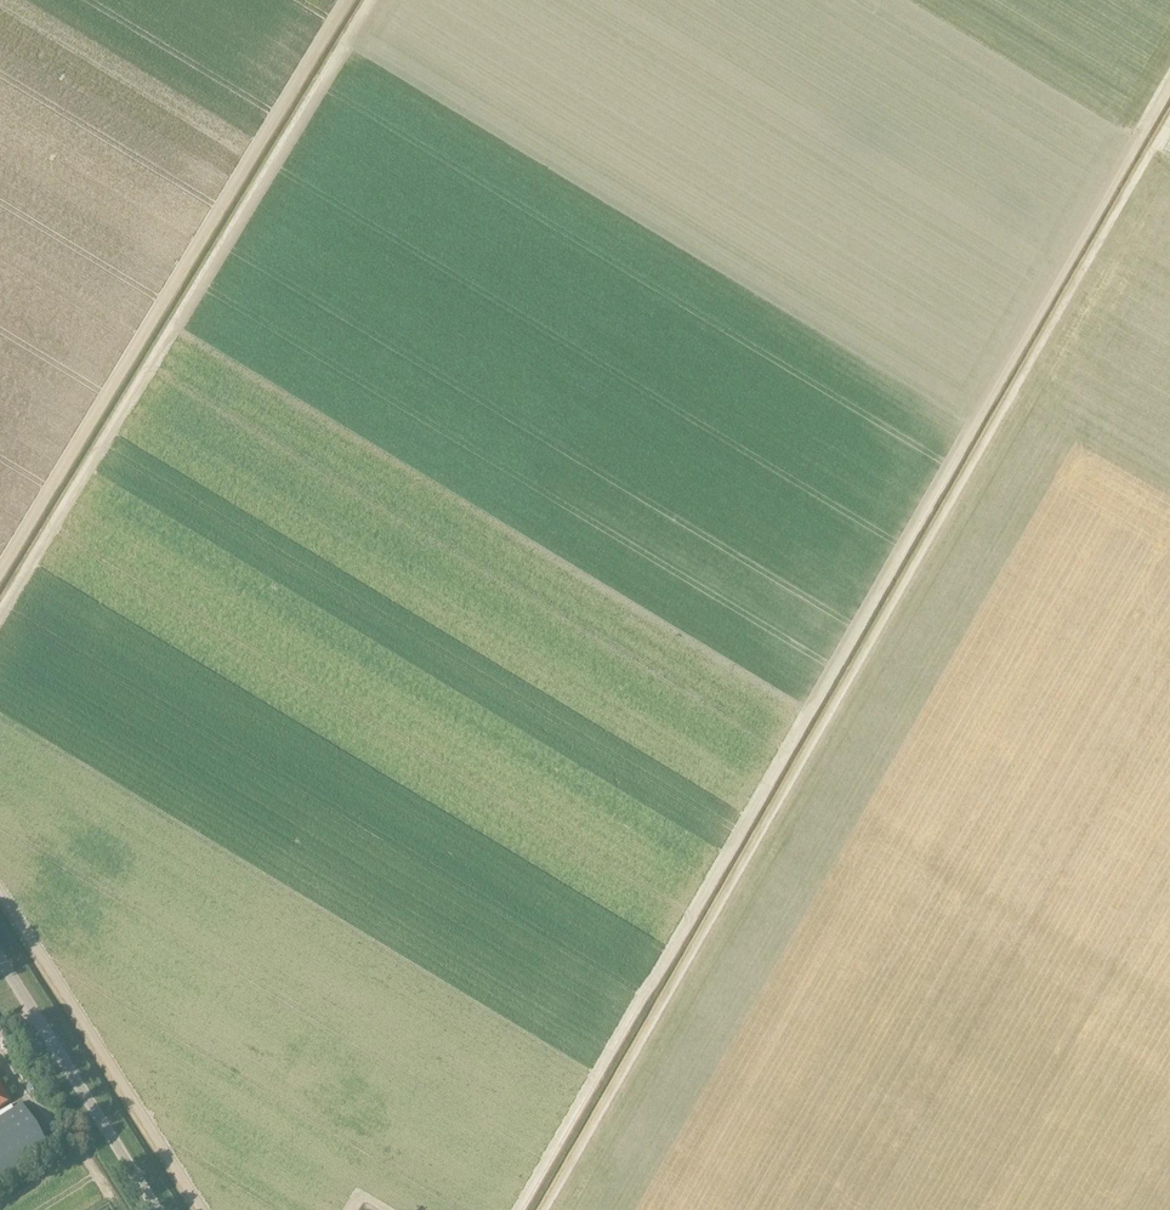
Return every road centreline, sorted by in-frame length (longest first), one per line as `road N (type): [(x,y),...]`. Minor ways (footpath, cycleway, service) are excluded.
road 1 (unclassified): [(156,1209),(0,960)]

